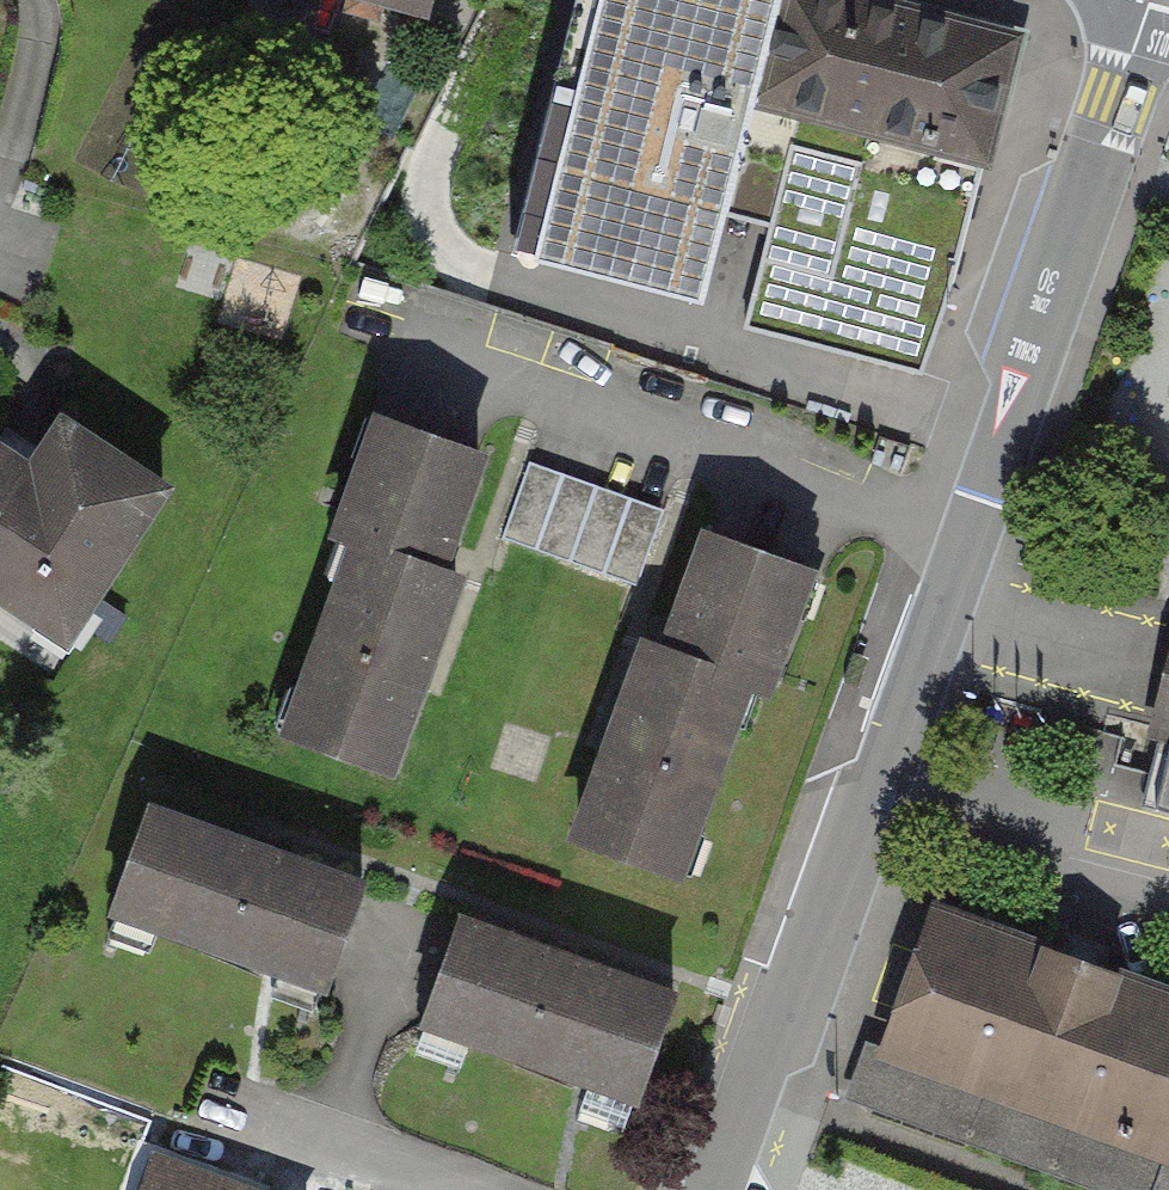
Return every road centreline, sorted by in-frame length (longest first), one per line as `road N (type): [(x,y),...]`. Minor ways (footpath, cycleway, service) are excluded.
road 1 (tertiary): [(1148,0),(965,542),(721,1189)]

